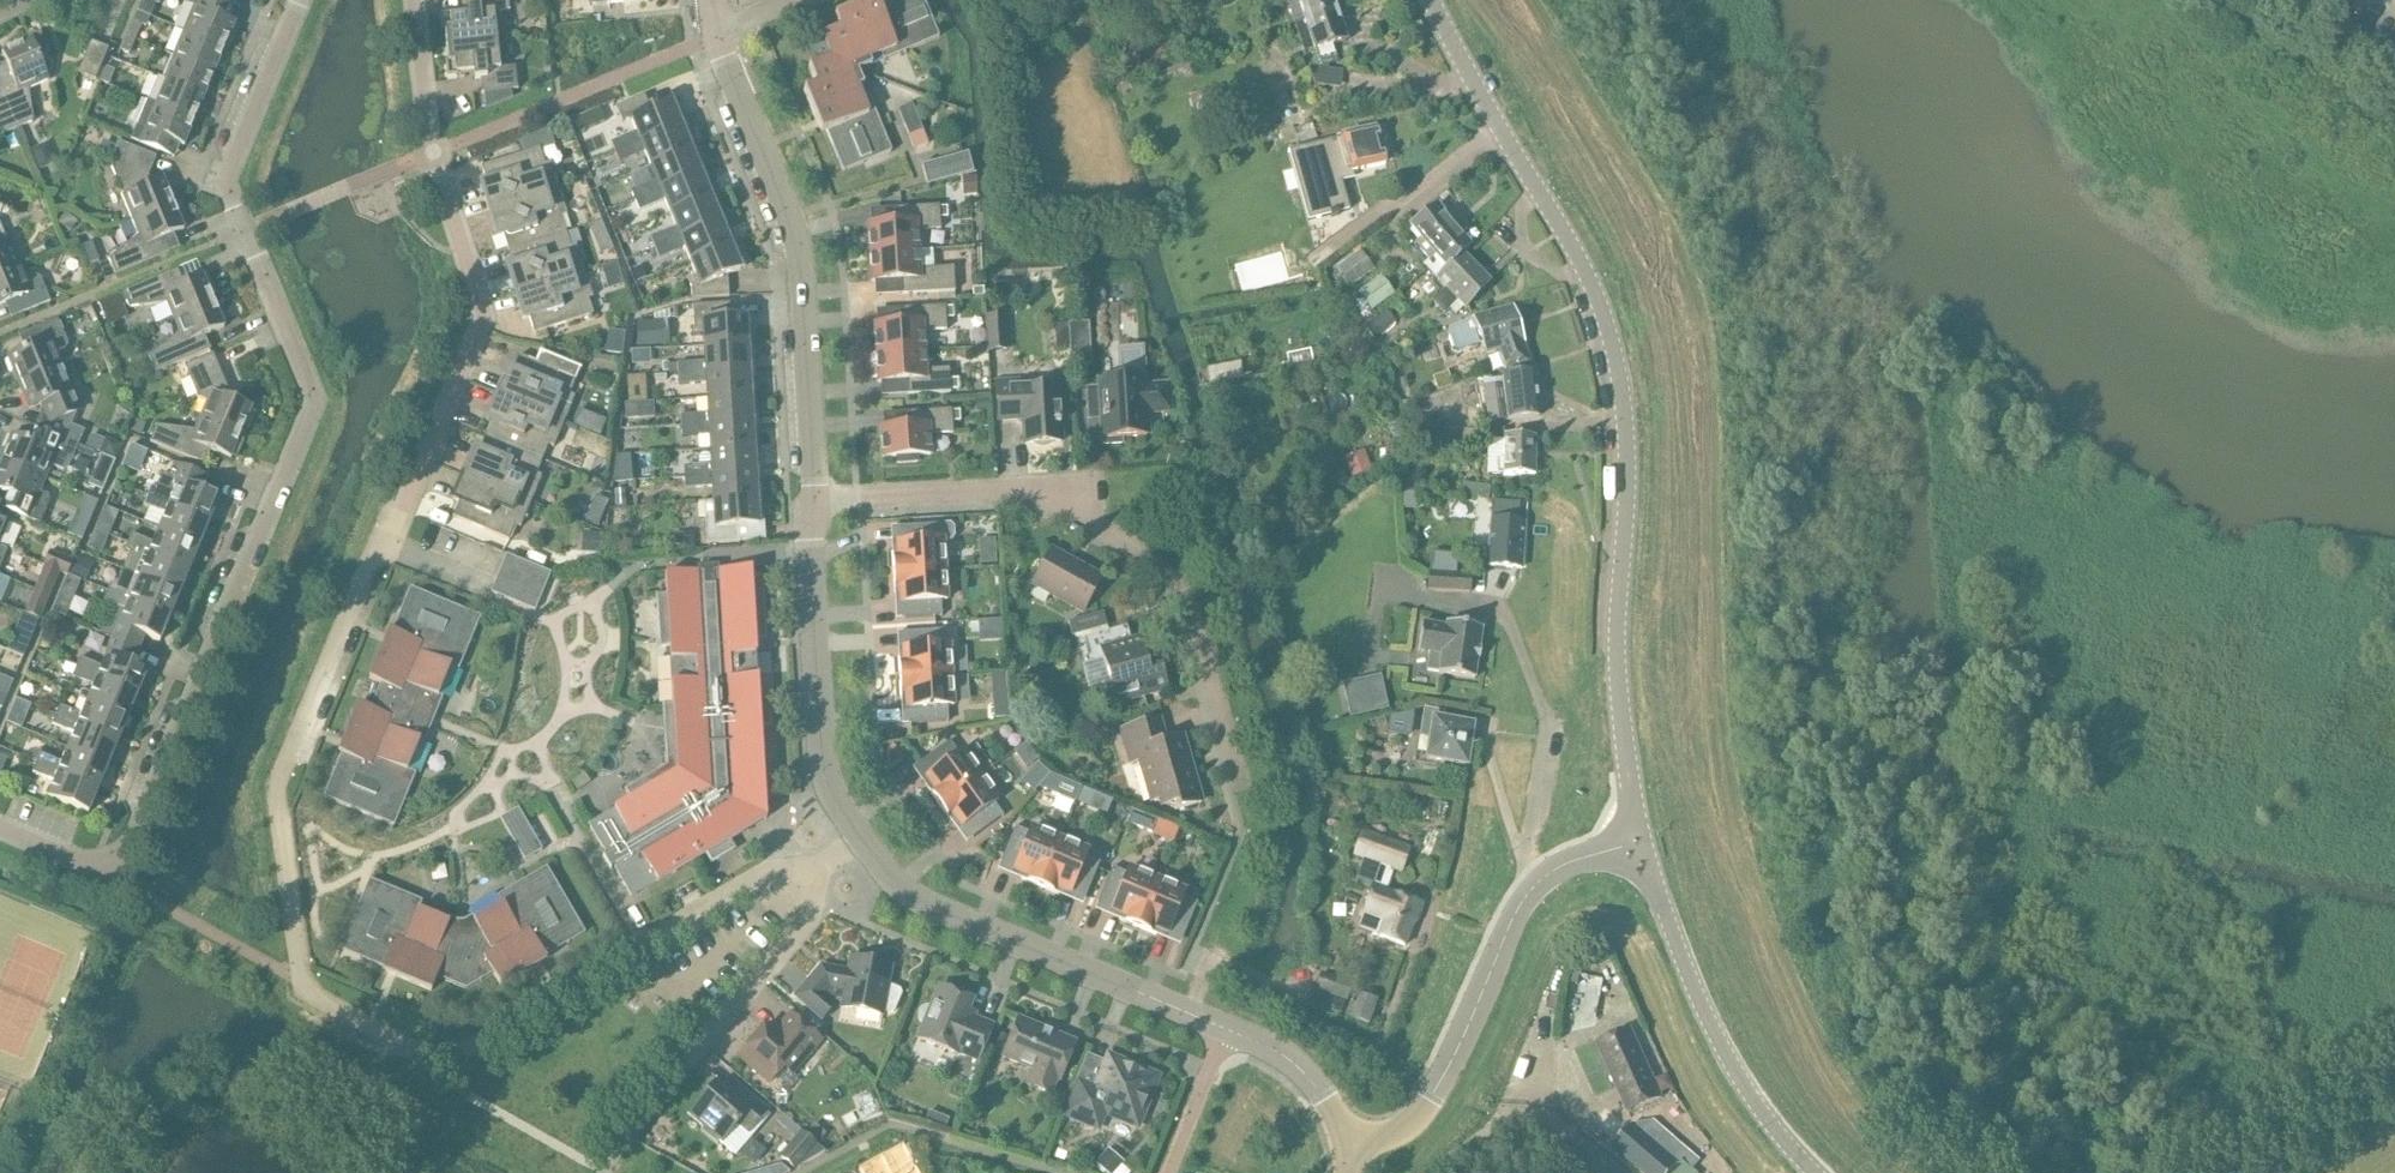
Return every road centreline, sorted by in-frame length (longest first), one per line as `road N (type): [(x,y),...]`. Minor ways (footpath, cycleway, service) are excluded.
road 1 (residential): [(419,0),(432,161),(483,315),(276,788),(301,980),(310,994),(432,1060),(447,1057),(767,873),(818,868)]
road 2 (residential): [(300,0),(225,180),(318,406),(117,877),(0,829)]
road 3 (unclassified): [(1643,842),(1627,799),(1617,626),(1627,425),(1601,320),(1568,247),(1427,0)]
road 4 (residential): [(1242,785),(1203,638),(1177,579),(1150,555),(1020,489),(815,500)]
road 5 (tertiary): [(815,500),(794,237),(718,39)]
road 6 (unclassified): [(1346,1144),(1406,1128),(1421,1113),(1531,890),(1579,860),(1643,842)]
road 7 (tertiary): [(1224,1029),(930,907),(889,876),(861,839)]
road 8 (unclassified): [(1814,1172),(1752,1098),(1705,1015),(1643,842)]
road 9 (tertiary): [(861,839),(834,800),(821,752),(810,546),(815,500)]
road 10 (residential): [(699,1048),(811,910),(818,868)]
road 11 (residential): [(1620,1172),(1569,1132),(1528,1120),(1492,1131),(1433,1172)]
road 12 (tertiary): [(1346,1144),(1327,1099),(1300,1069),(1224,1029)]
road 13 (residential): [(1171,1172),(1224,1029)]

